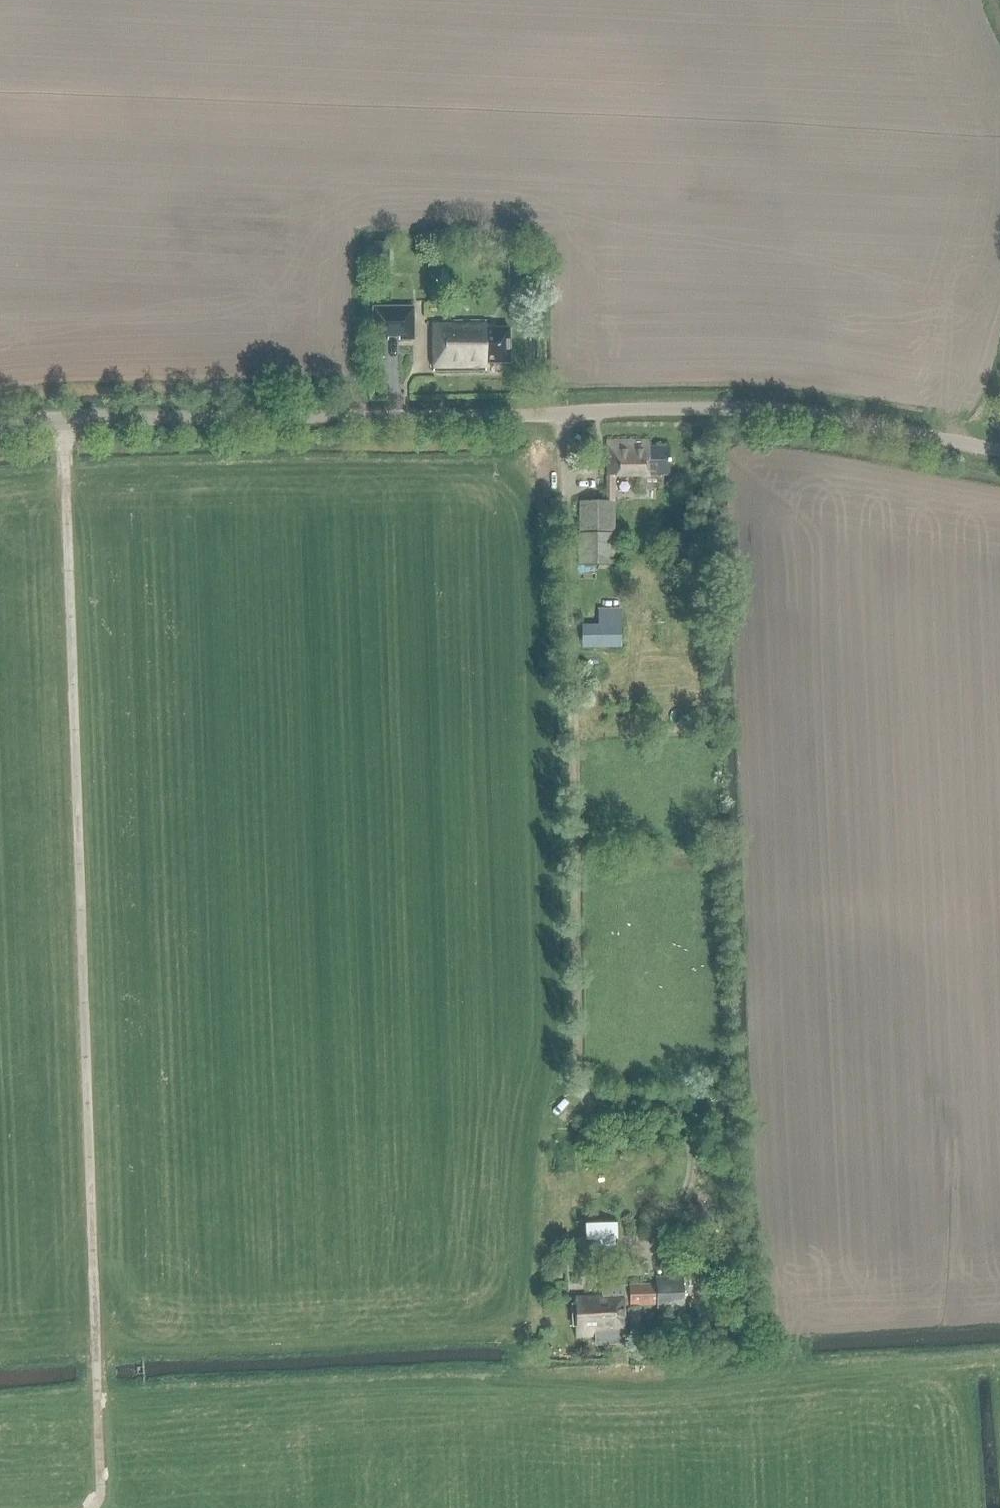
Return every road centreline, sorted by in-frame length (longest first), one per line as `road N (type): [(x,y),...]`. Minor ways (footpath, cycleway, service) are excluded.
road 1 (unclassified): [(999,451),(723,409),(0,434)]

